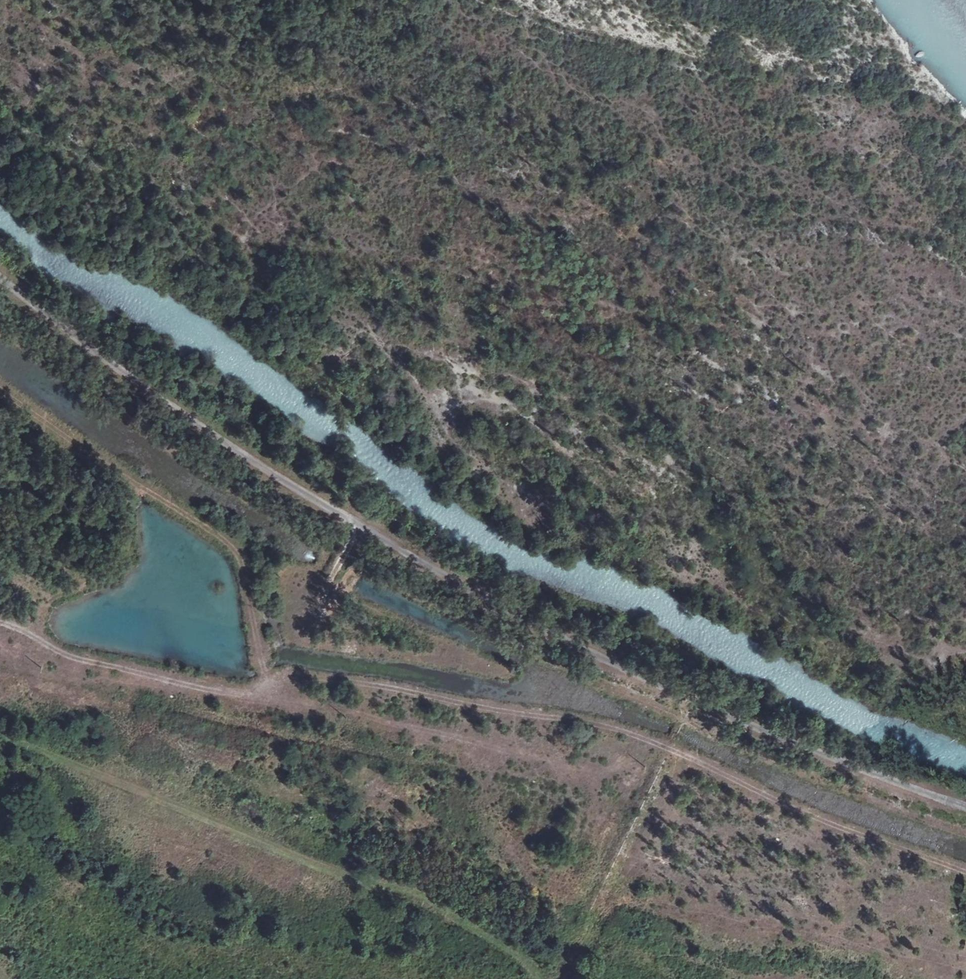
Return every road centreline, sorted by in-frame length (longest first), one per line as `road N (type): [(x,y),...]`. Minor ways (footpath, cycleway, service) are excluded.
road 1 (track): [(0,277),(247,460),(472,596),(729,718),(965,808)]
road 2 (track): [(0,622),(82,663),(186,686)]

